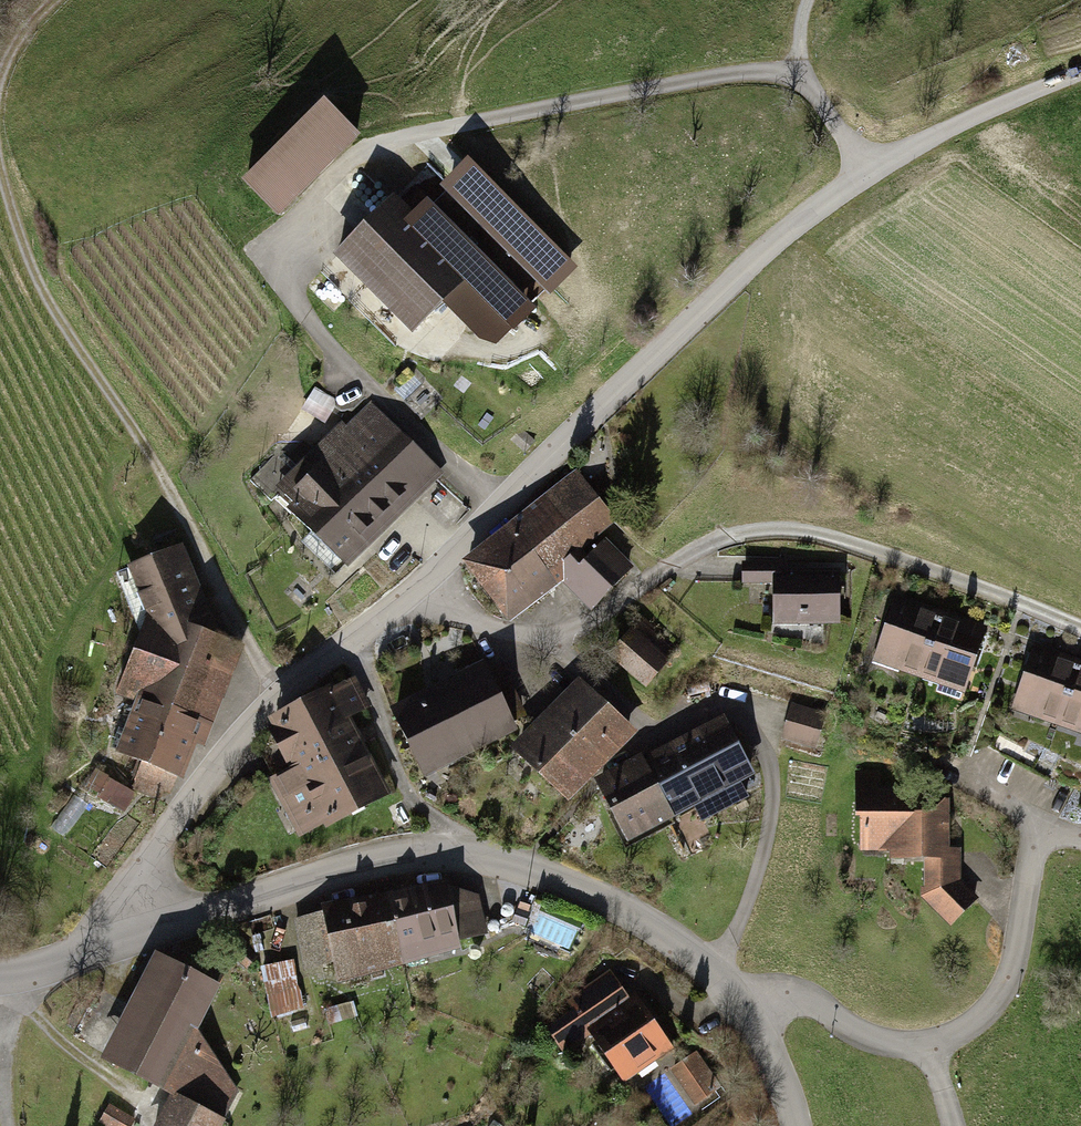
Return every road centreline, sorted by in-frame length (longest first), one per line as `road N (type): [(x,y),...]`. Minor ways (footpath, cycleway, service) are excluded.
road 1 (residential): [(411,589),(491,628),(543,634),(588,619),(714,542),(797,529),(889,554),(1080,626)]
road 2 (residential): [(738,1001),(689,953),(621,908),(537,869),(474,854),(367,862),(121,941)]
road 3 (residential): [(868,173),(753,259),(411,589)]
road 4 (track): [(0,172),(10,214),(64,327),(151,459),(279,697)]
road 5 (residential): [(1080,838),(1060,834),(1044,842),(1010,974),(989,1006),(950,1036),(890,1043),(797,996),(738,1001)]
road 6 (residential): [(411,589),(235,743),(147,860),(121,941)]
road 7 (unclassified): [(868,173),(1080,71)]
road 8 (residential): [(794,1125),(766,1046),(738,1001)]
road 9 (residential): [(121,941),(0,975)]

